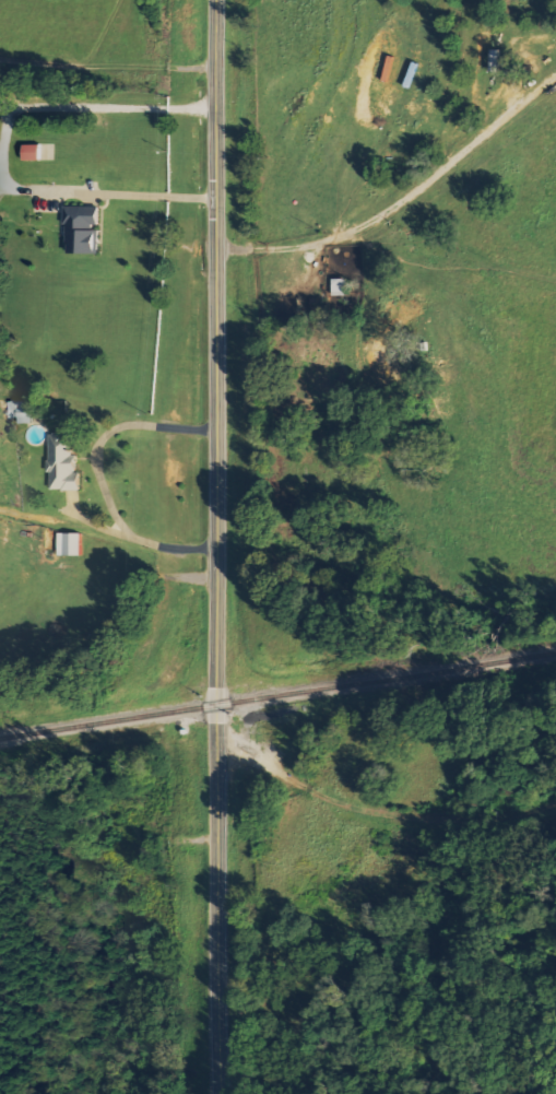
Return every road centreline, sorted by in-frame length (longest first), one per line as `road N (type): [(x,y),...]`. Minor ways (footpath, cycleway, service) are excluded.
road 1 (tertiary): [(224,1093),(217,0)]

